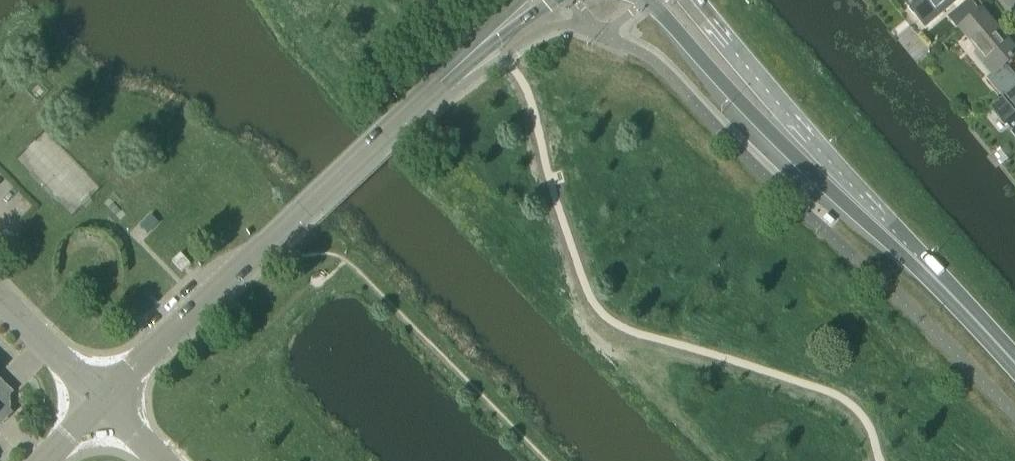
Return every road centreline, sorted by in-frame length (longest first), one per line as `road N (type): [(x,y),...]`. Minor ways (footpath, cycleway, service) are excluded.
road 1 (unclassified): [(103,400),(484,41)]
road 2 (secondary): [(1014,368),(806,147)]
road 3 (secondary): [(649,0),(756,116),(806,147)]
road 4 (secondary): [(806,147),(691,0)]
road 5 (unclassified): [(103,400),(0,297)]

